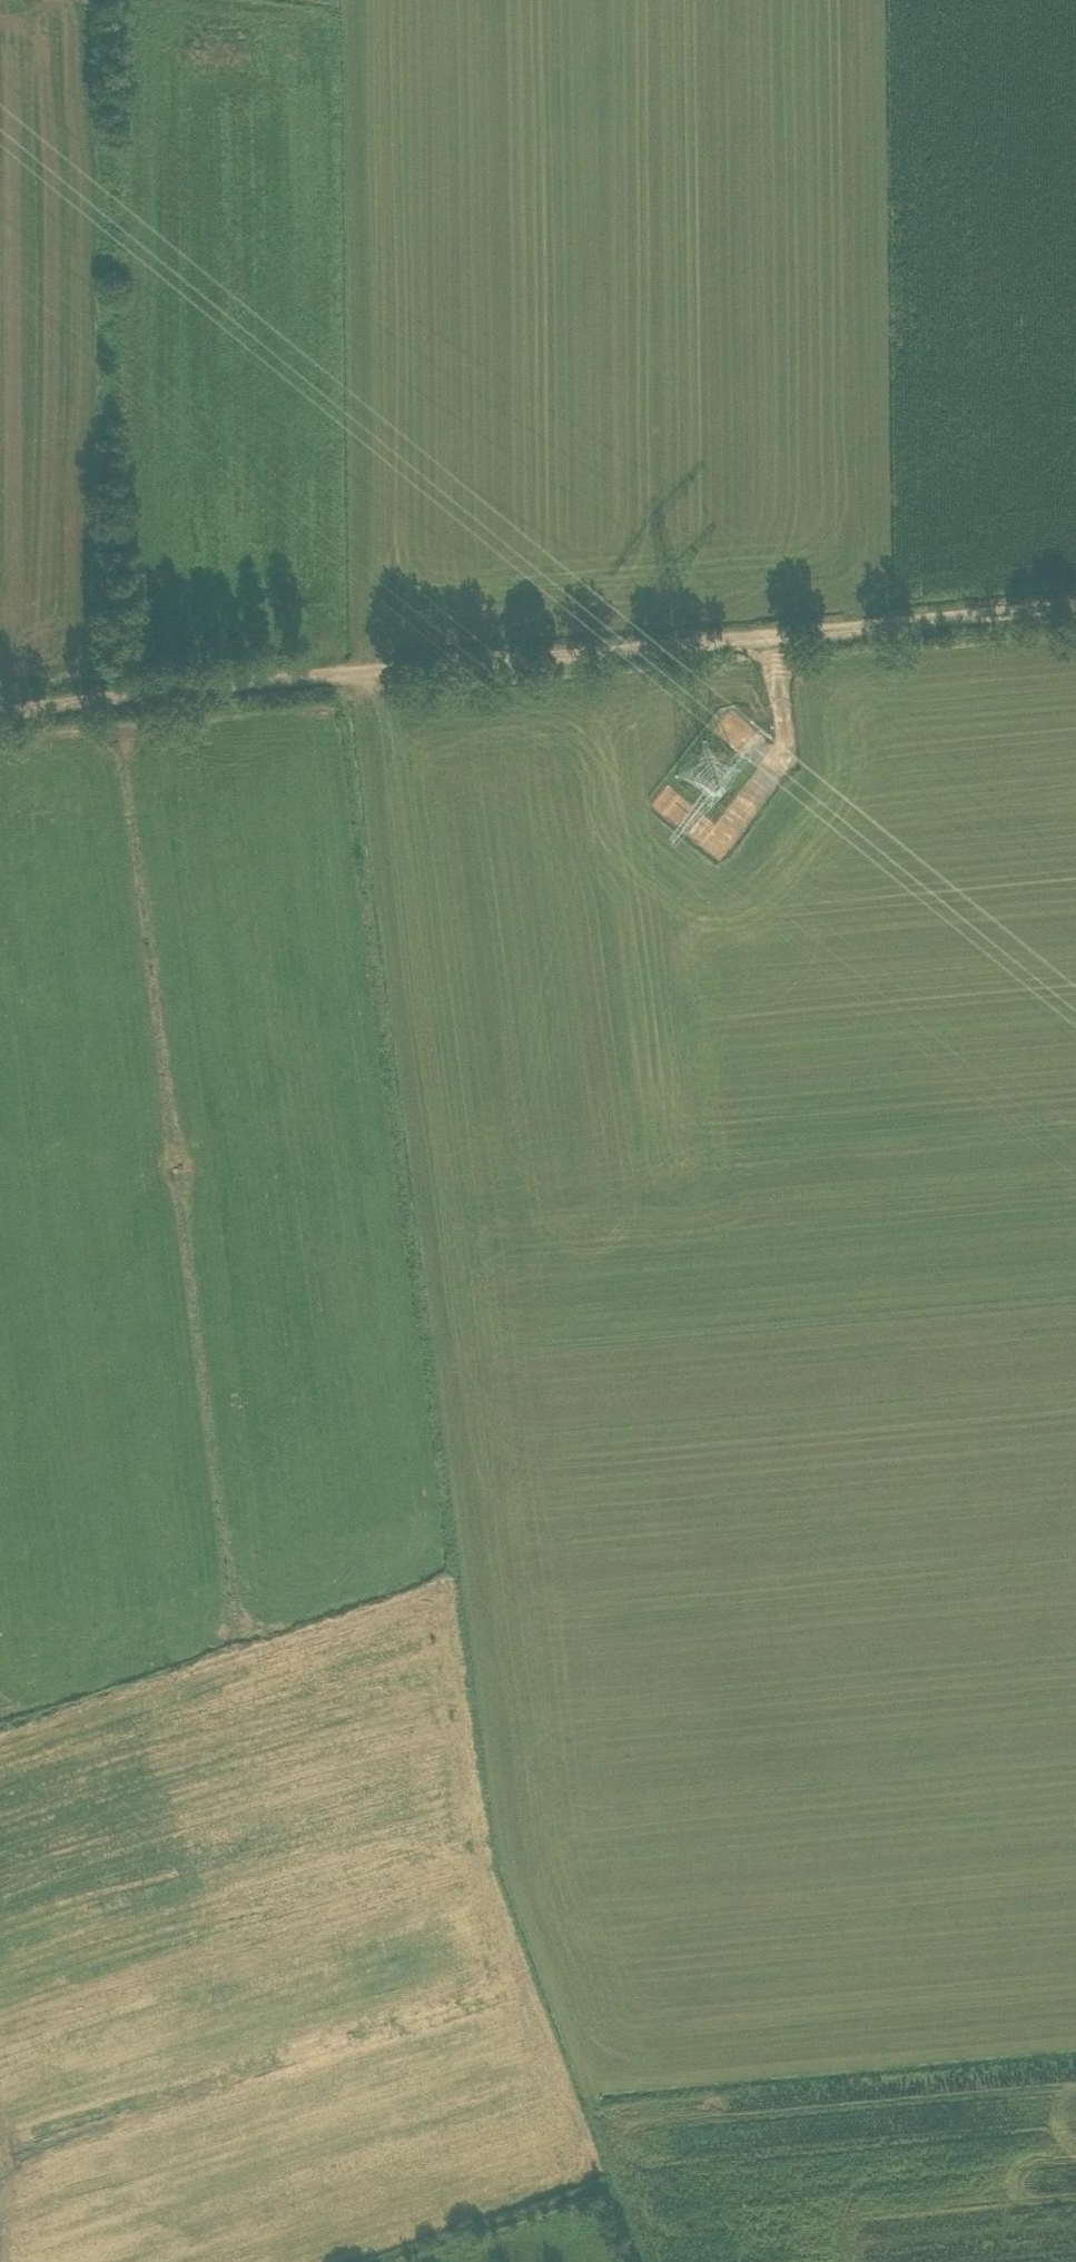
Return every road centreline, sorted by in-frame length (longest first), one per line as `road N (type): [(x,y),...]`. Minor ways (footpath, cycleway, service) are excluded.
road 1 (track): [(0,707),(1075,602)]

